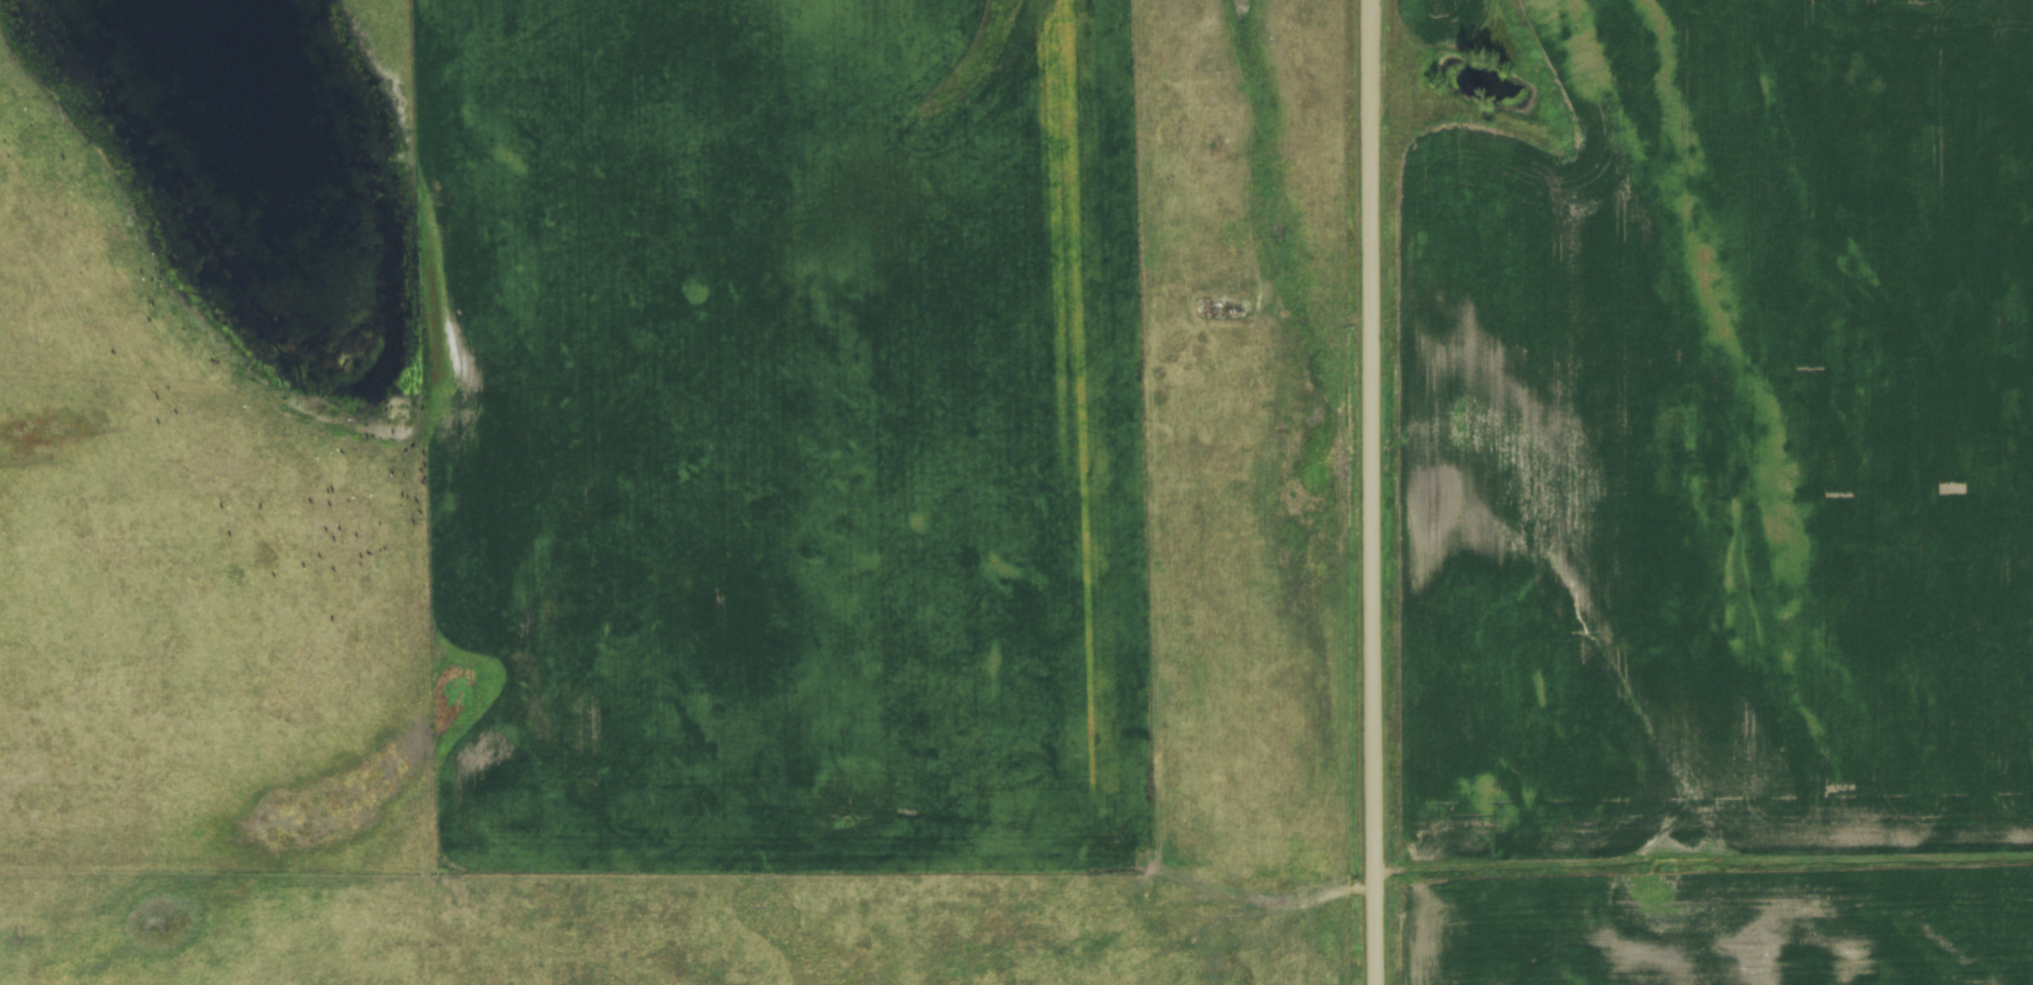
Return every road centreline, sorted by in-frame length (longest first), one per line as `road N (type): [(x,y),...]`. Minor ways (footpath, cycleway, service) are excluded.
road 1 (residential): [(1381,984),(1375,0)]

